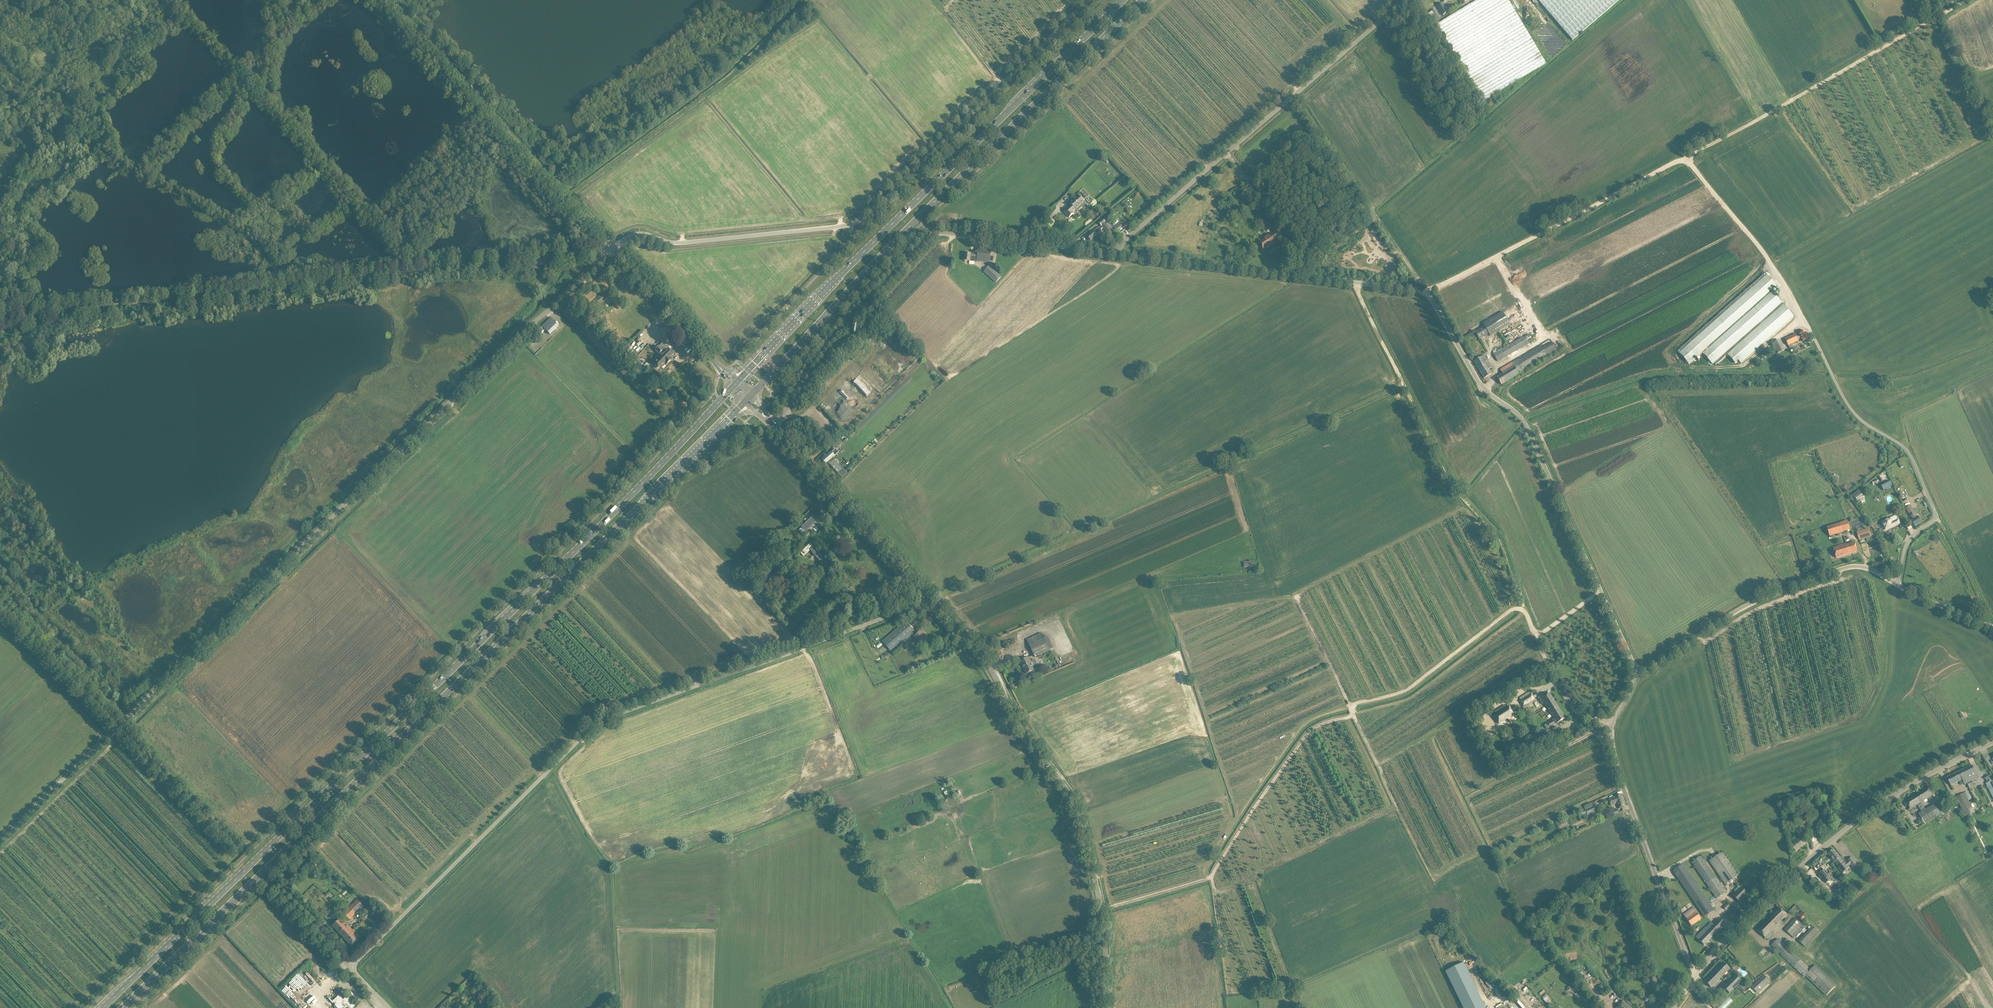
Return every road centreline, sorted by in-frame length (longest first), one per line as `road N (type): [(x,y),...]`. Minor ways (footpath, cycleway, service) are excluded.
road 1 (primary): [(733,386),(579,547),(104,1007)]
road 2 (primary): [(123,1007),(747,401)]
road 3 (unclassified): [(350,967),(597,724),(931,599)]
road 4 (unclassified): [(117,728),(613,249)]
road 5 (unclassified): [(613,249),(645,234),(678,244),(860,220),(1089,0)]
road 6 (primary): [(753,395),(1143,0)]
road 7 (primary): [(1123,0),(738,381)]
road 8 (unclassified): [(1895,584),(1909,540),(1935,514),(1912,457),(1852,410),(1793,295),(1685,160)]
road 9 (track): [(931,599),(1401,384)]
road 10 (track): [(1354,716),(1322,724),(1302,742),(1216,868),(1216,892),(1389,810),(1396,804),(1382,763)]
road 11 (track): [(1526,610),(1513,609),(1408,689),(1349,705),(1382,763),(1547,659)]
road 12 (tertiary): [(1101,1007),(1104,925),(1074,803),(984,660),(931,599)]
road 13 (unclassified): [(1637,671),(1523,420),(1478,382),(1426,294)]
road 14 (unclassified): [(1116,253),(933,234),(826,347),(772,424)]
road 15 (unclassified): [(1116,253),(1405,0)]
road 16 (unclassified): [(1696,976),(1751,912),(1844,831),(1992,742)]
road 17 (track): [(1601,592),(1535,632),(1504,547),(1459,494),(1401,384)]
road 18 (unclassified): [(613,249),(386,0)]
road 19 (unclassified): [(1696,976),(1614,756),(1611,723),(1637,671)]
road 20 (unclassified): [(1426,294),(1116,253)]
road 21 (track): [(1685,160),(1940,15)]
road 22 (unclassified): [(1426,294),(1685,160)]
road 23 (unclassified): [(1895,584),(1864,567),(1838,570),(1755,602),(1637,671)]
road 24 (track): [(1294,95),(1426,294)]
road 25 (tertiary): [(931,599),(772,424)]
road 26 (unclassified): [(0,604),(117,728)]
road 27 (unclassified): [(0,841),(117,728)]
road 28 (unclassified): [(722,369),(613,249)]
road 29 (track): [(1487,849),(1433,878),(1396,804)]
road 30 (track): [(1538,633),(1574,708),(1611,723)]
road 31 (track): [(1300,595),(1349,705)]

